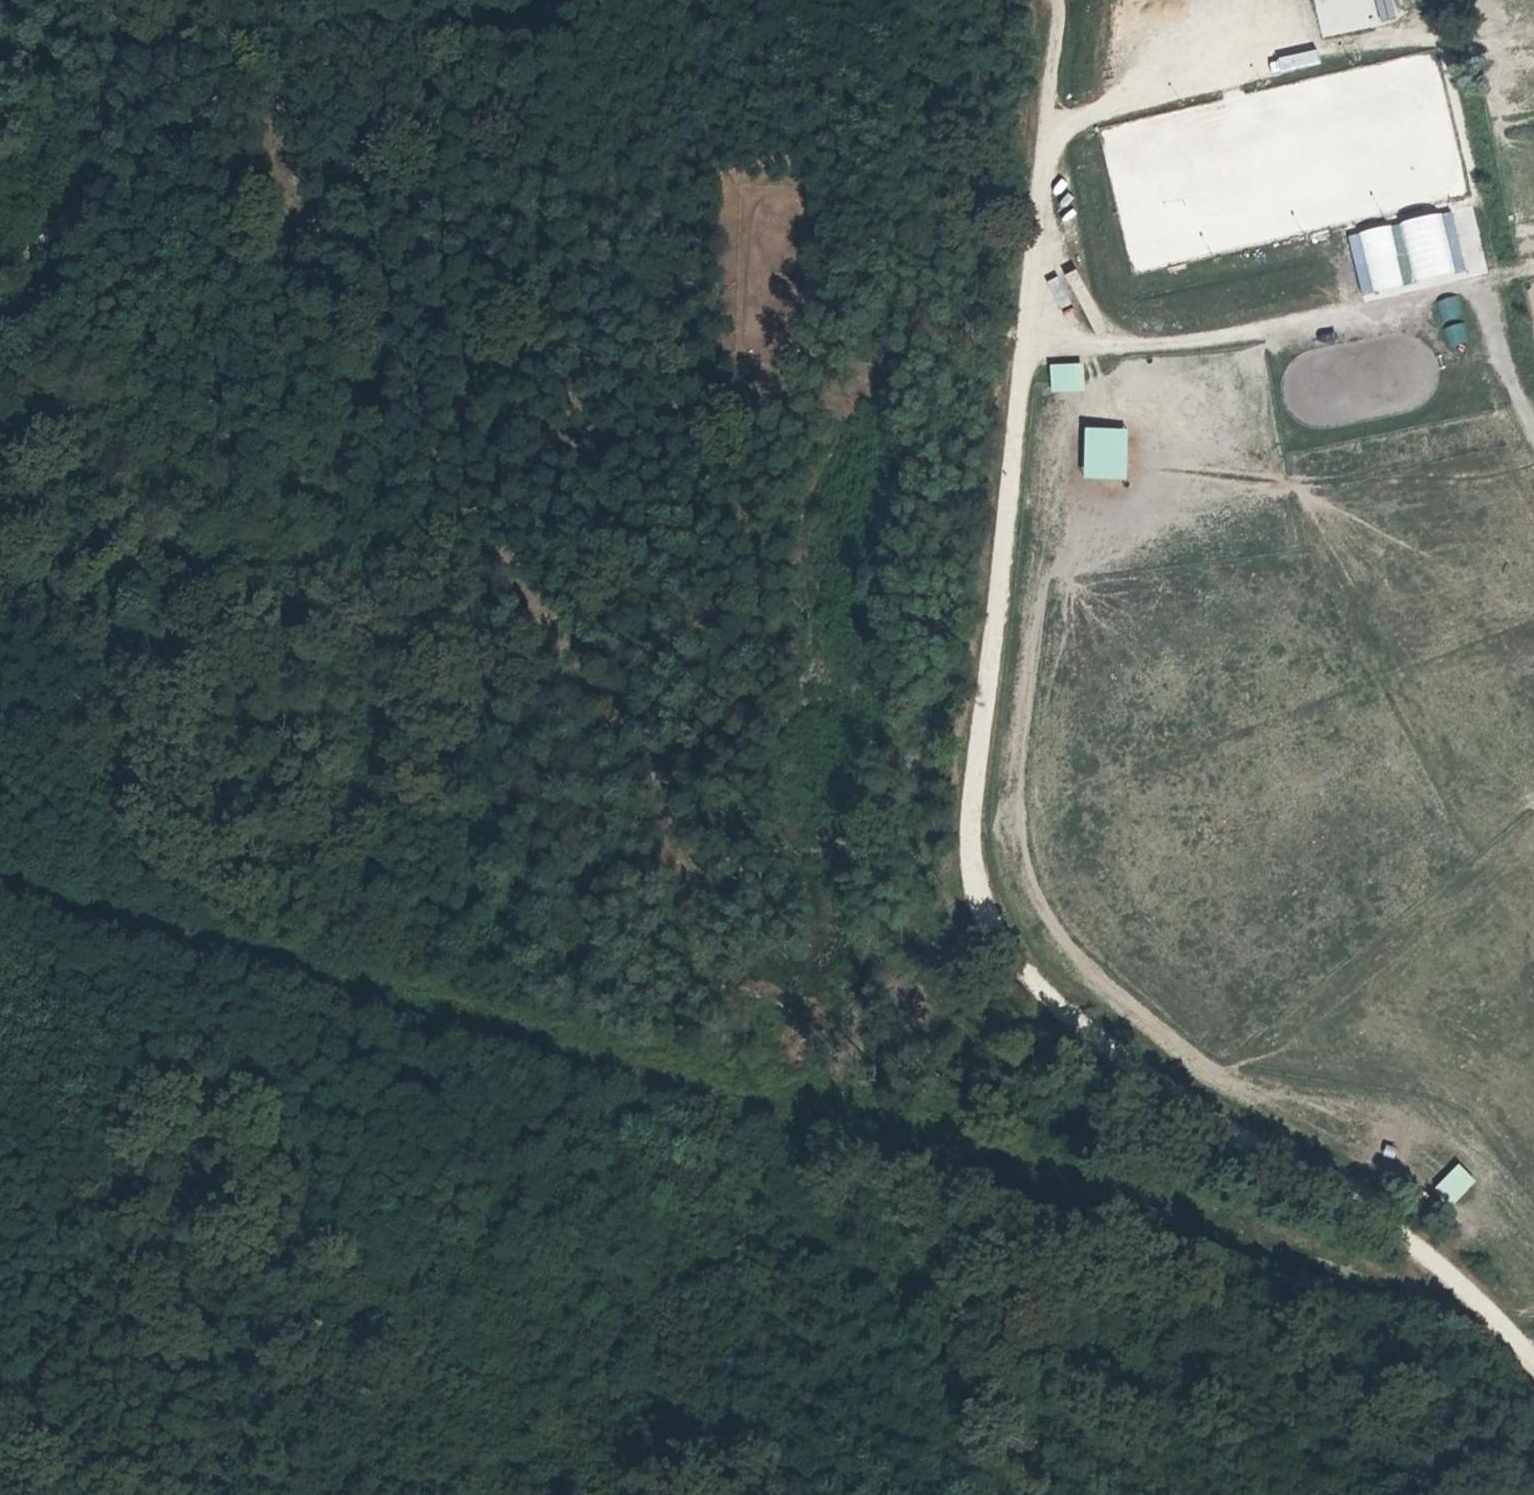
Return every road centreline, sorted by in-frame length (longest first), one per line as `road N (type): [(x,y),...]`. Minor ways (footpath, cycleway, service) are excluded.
road 1 (track): [(1071,0),(1054,35),(1043,132),(968,858),(976,924),(1020,981),(1533,1354)]
road 2 (track): [(1043,132),(1114,102),(1319,52)]

